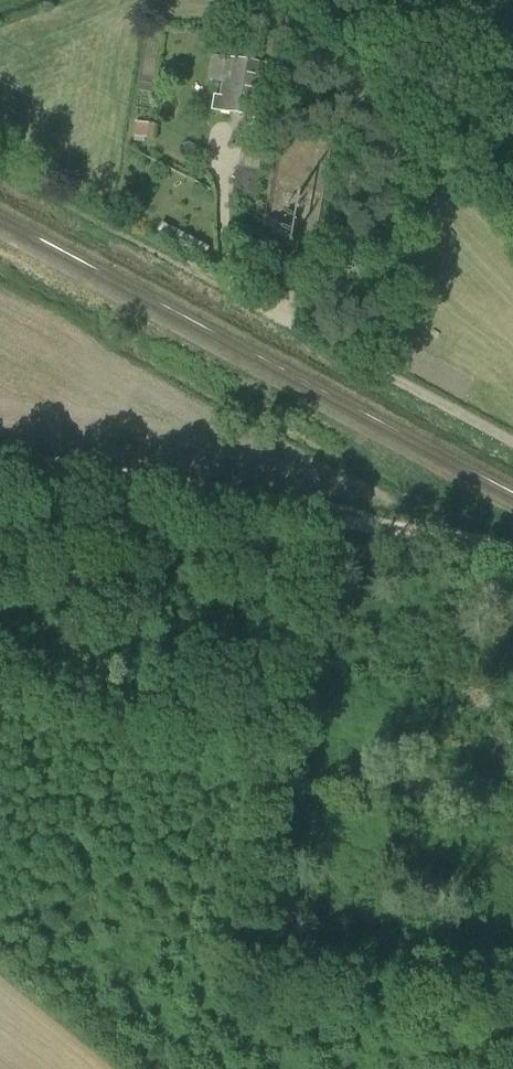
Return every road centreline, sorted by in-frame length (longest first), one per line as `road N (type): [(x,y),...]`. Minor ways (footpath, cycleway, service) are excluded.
road 1 (track): [(512,442),(242,295),(217,148)]
road 2 (track): [(399,526),(0,463)]

